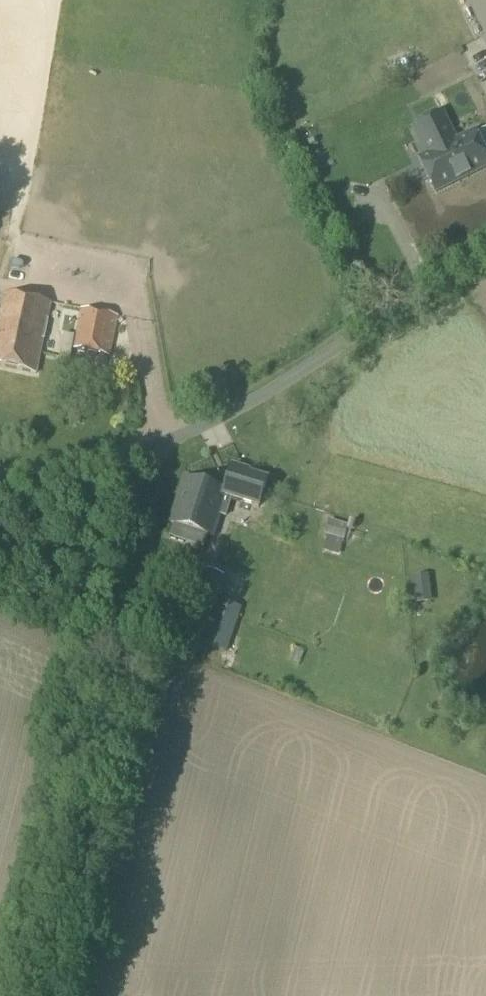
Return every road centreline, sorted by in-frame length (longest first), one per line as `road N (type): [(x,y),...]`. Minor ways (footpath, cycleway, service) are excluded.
road 1 (unclassified): [(0,468),(93,464),(240,408),(485,252)]

